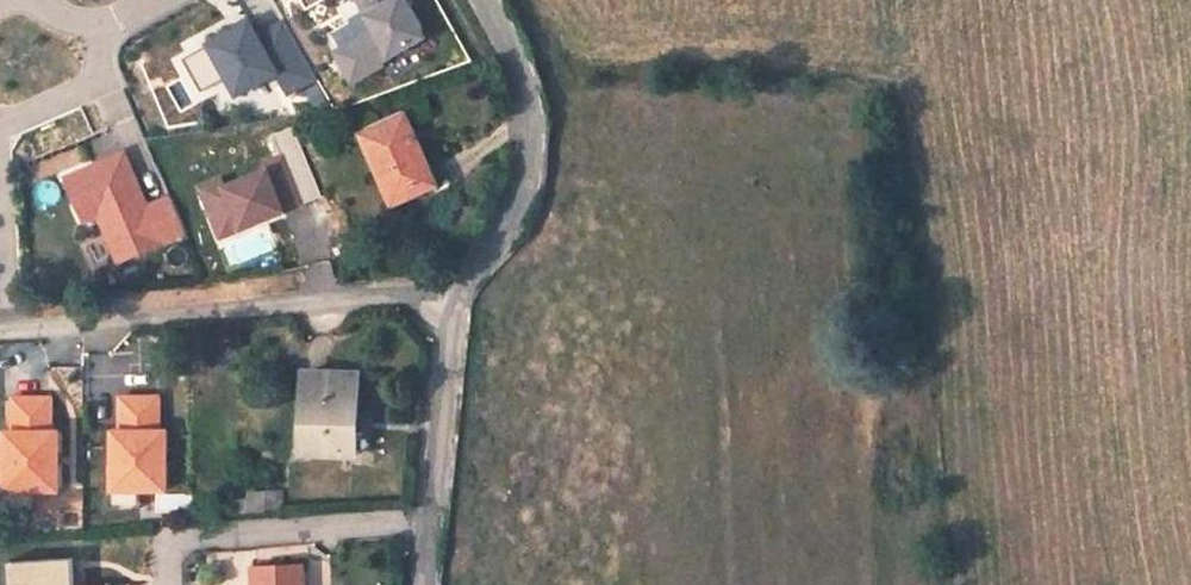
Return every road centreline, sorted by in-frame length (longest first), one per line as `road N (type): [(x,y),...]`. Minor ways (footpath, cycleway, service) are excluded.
road 1 (unclassified): [(449,319),(380,302),(0,331)]
road 2 (unclassified): [(491,0),(527,78),(532,163),(520,209),(463,277),(449,319)]
road 3 (unclassified): [(449,319),(424,584)]

